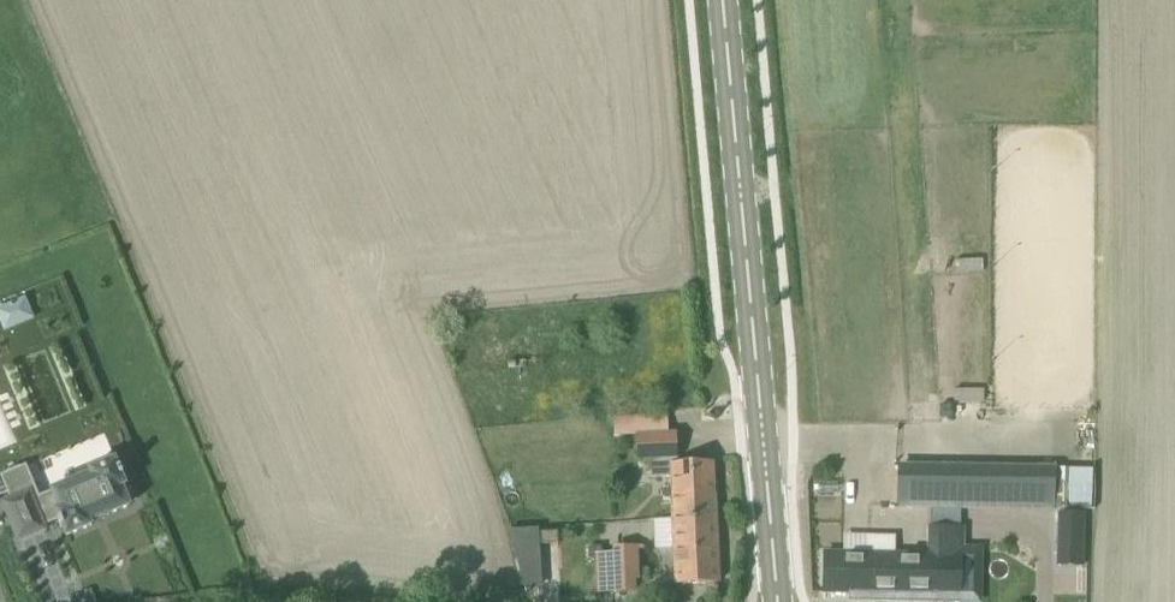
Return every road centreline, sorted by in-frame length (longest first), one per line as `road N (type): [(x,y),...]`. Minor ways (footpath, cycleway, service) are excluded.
road 1 (secondary): [(777,601),(722,0)]

